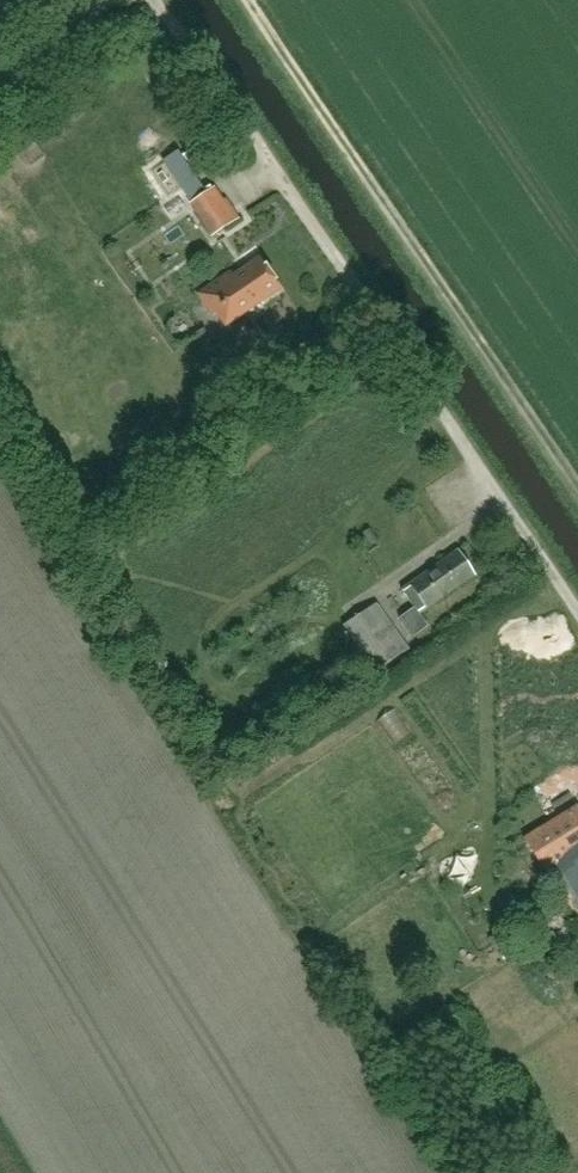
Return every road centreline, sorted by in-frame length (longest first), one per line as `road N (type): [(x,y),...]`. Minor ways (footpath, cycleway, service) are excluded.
road 1 (unclassified): [(160,0),(577,607)]
road 2 (track): [(245,0),(577,486)]
road 3 (unclassified): [(0,80),(107,0)]

